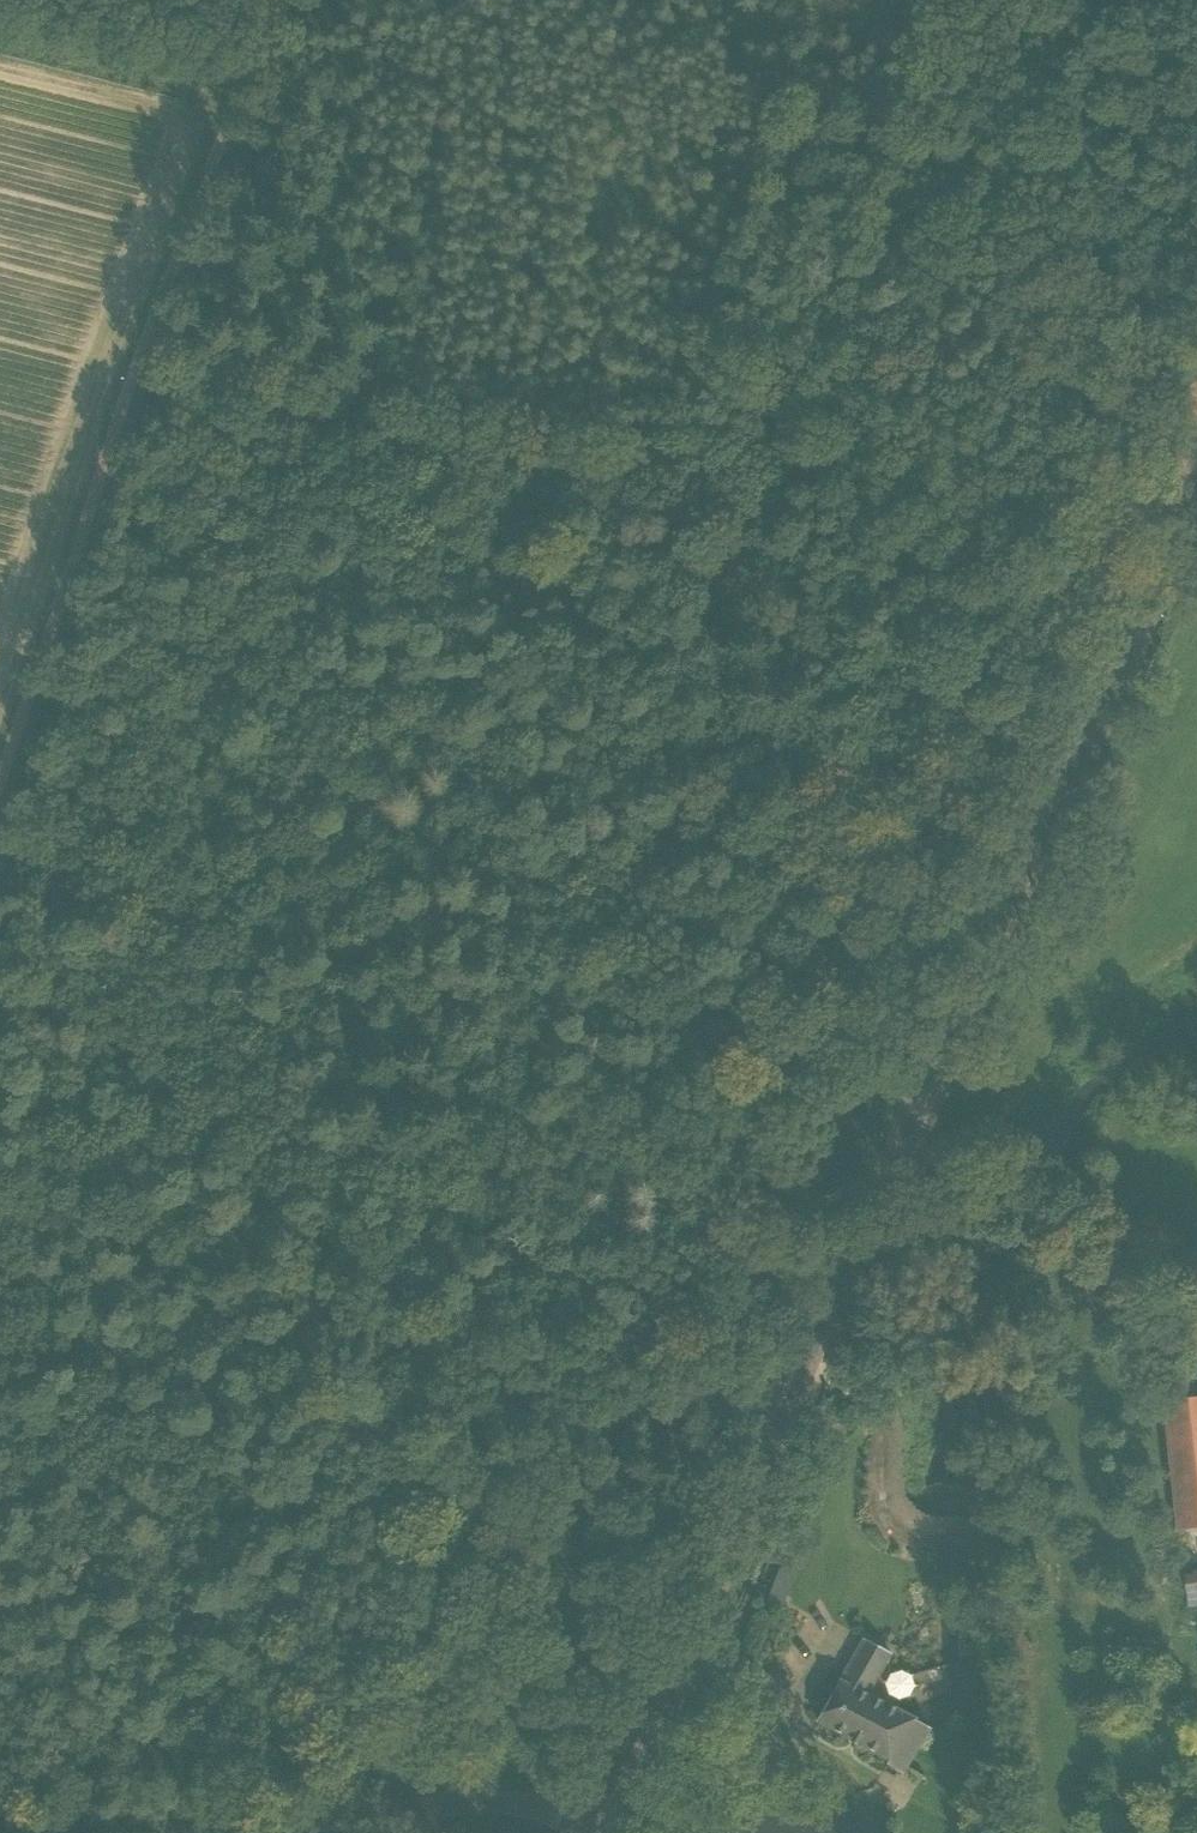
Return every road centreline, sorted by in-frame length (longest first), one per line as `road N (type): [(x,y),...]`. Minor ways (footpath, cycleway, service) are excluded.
road 1 (unclassified): [(619,1821),(900,1141),(1125,668),(1196,475)]
road 2 (unclassified): [(224,1832),(499,1801),(619,1821)]

